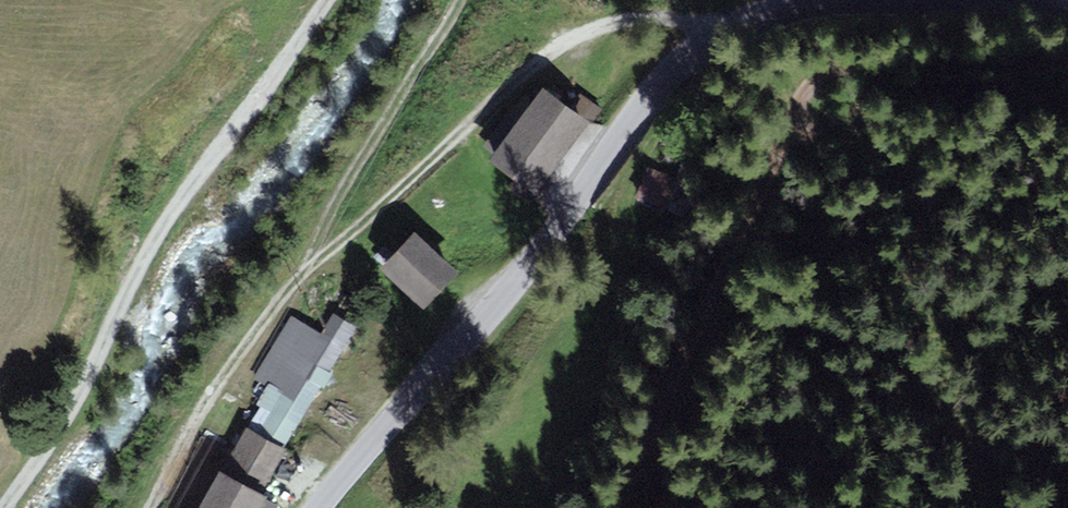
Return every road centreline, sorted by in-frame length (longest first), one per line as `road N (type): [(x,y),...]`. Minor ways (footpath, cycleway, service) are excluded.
road 1 (tertiary): [(839,0),(736,29),(665,87),(327,507)]
road 2 (unclassified): [(667,507),(853,92),(933,74),(1067,64)]
road 3 (track): [(5,507),(45,455),(151,249),(328,0)]
road 4 (track): [(310,268),(543,54),(592,27),(776,18)]
road 5 (track): [(450,0),(334,207),(310,268)]
road 6 (track): [(150,507),(204,398),(310,268)]

